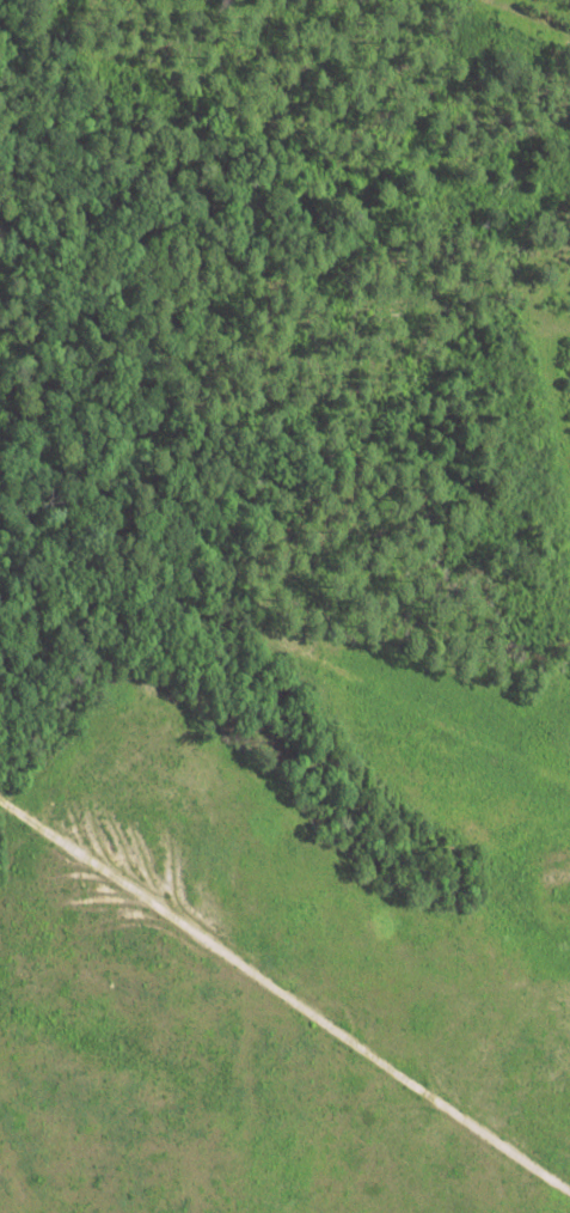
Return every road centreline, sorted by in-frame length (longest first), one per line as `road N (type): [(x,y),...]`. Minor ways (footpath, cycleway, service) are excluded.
road 1 (track): [(569,1180),(43,825)]
road 2 (track): [(569,312),(550,322),(569,460)]

